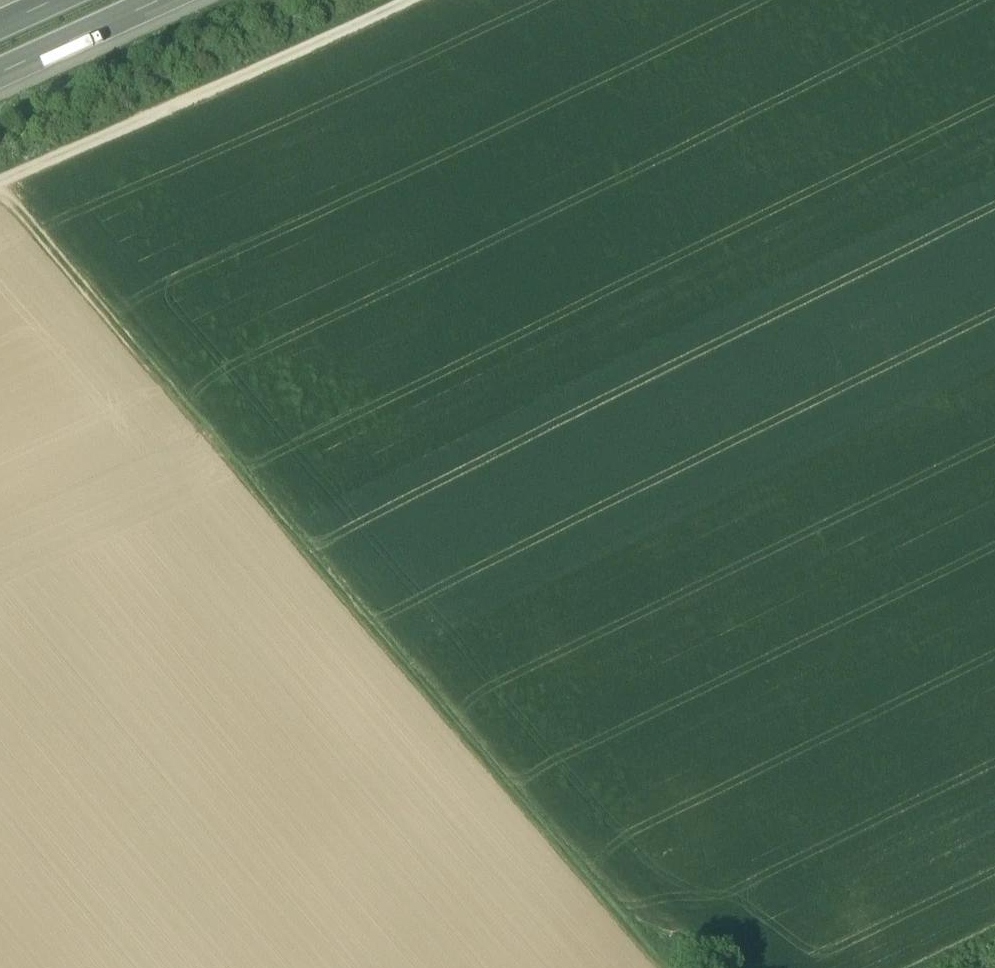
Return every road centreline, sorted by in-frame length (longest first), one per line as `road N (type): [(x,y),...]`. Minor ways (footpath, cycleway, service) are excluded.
road 1 (track): [(679,967),(610,905),(0,197)]
road 2 (track): [(411,0),(0,182)]
road 3 (motorway): [(0,64),(140,0)]

